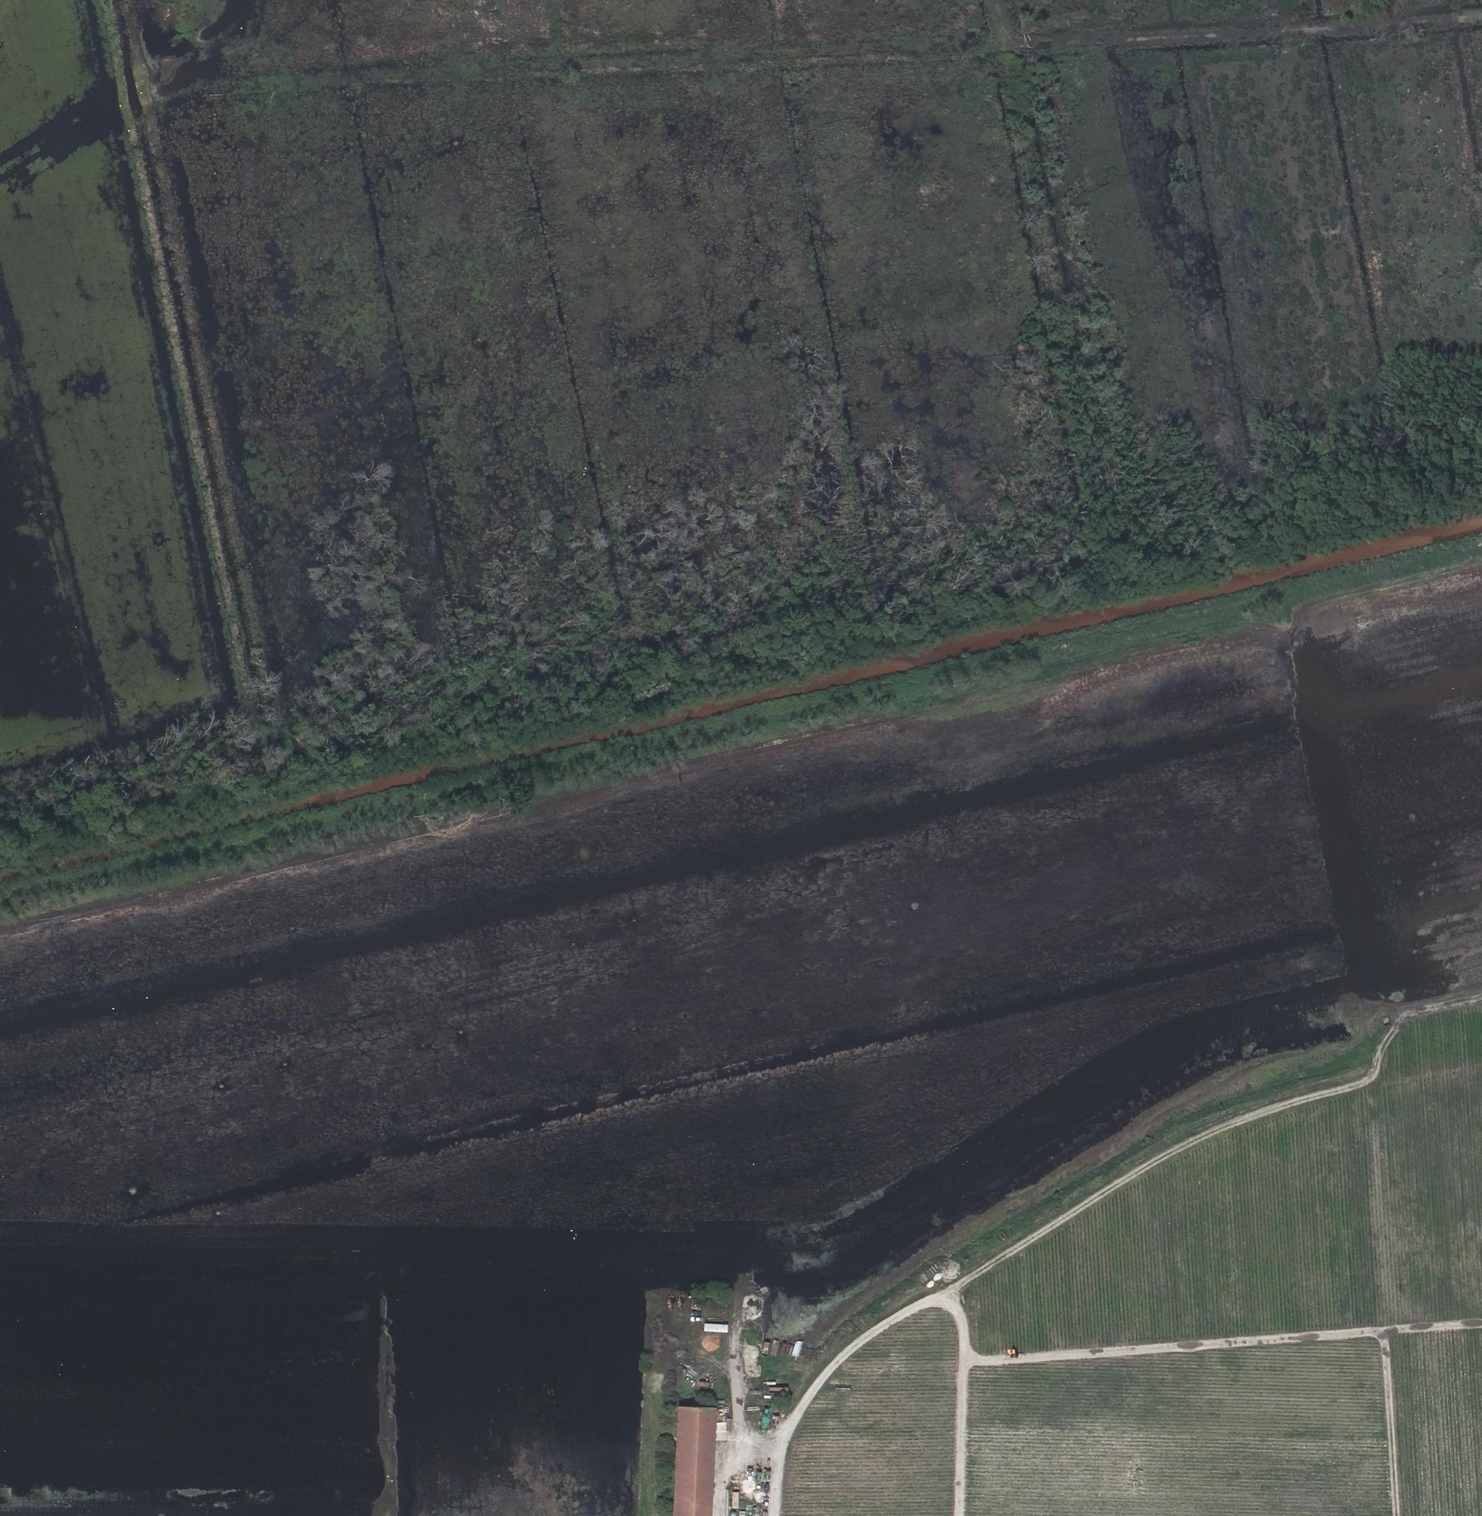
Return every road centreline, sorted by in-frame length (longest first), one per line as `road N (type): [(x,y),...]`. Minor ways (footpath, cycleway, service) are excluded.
road 1 (track): [(957,1515),(960,1317)]

